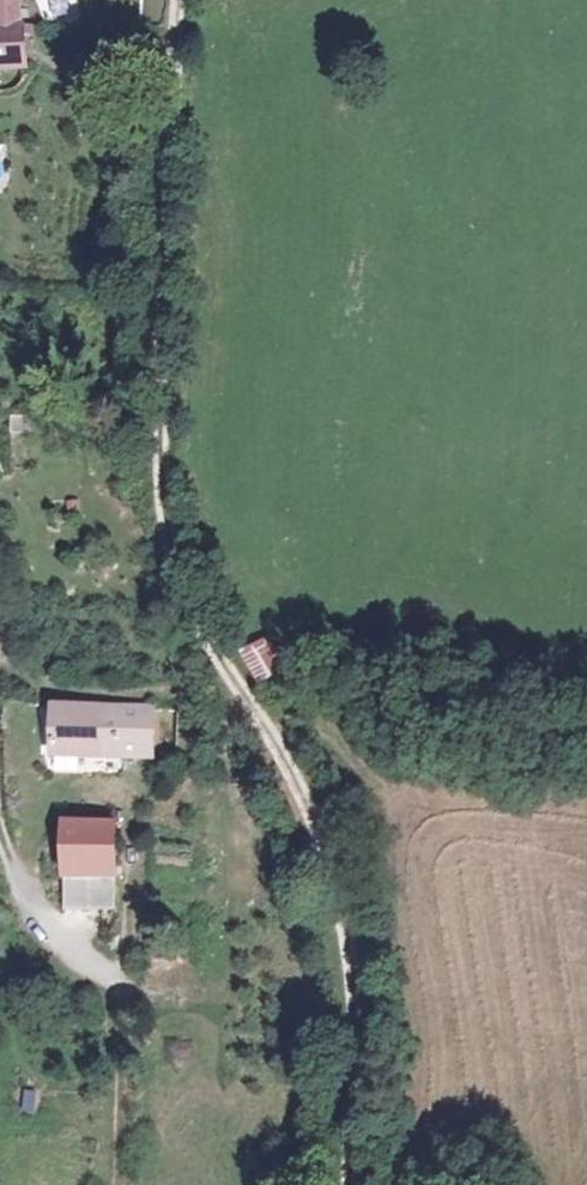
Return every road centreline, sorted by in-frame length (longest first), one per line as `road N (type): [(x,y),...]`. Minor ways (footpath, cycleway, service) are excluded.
road 1 (track): [(180,0),(160,323),(162,517),(185,598),(283,755),(325,849),(352,1001),(348,1184)]

